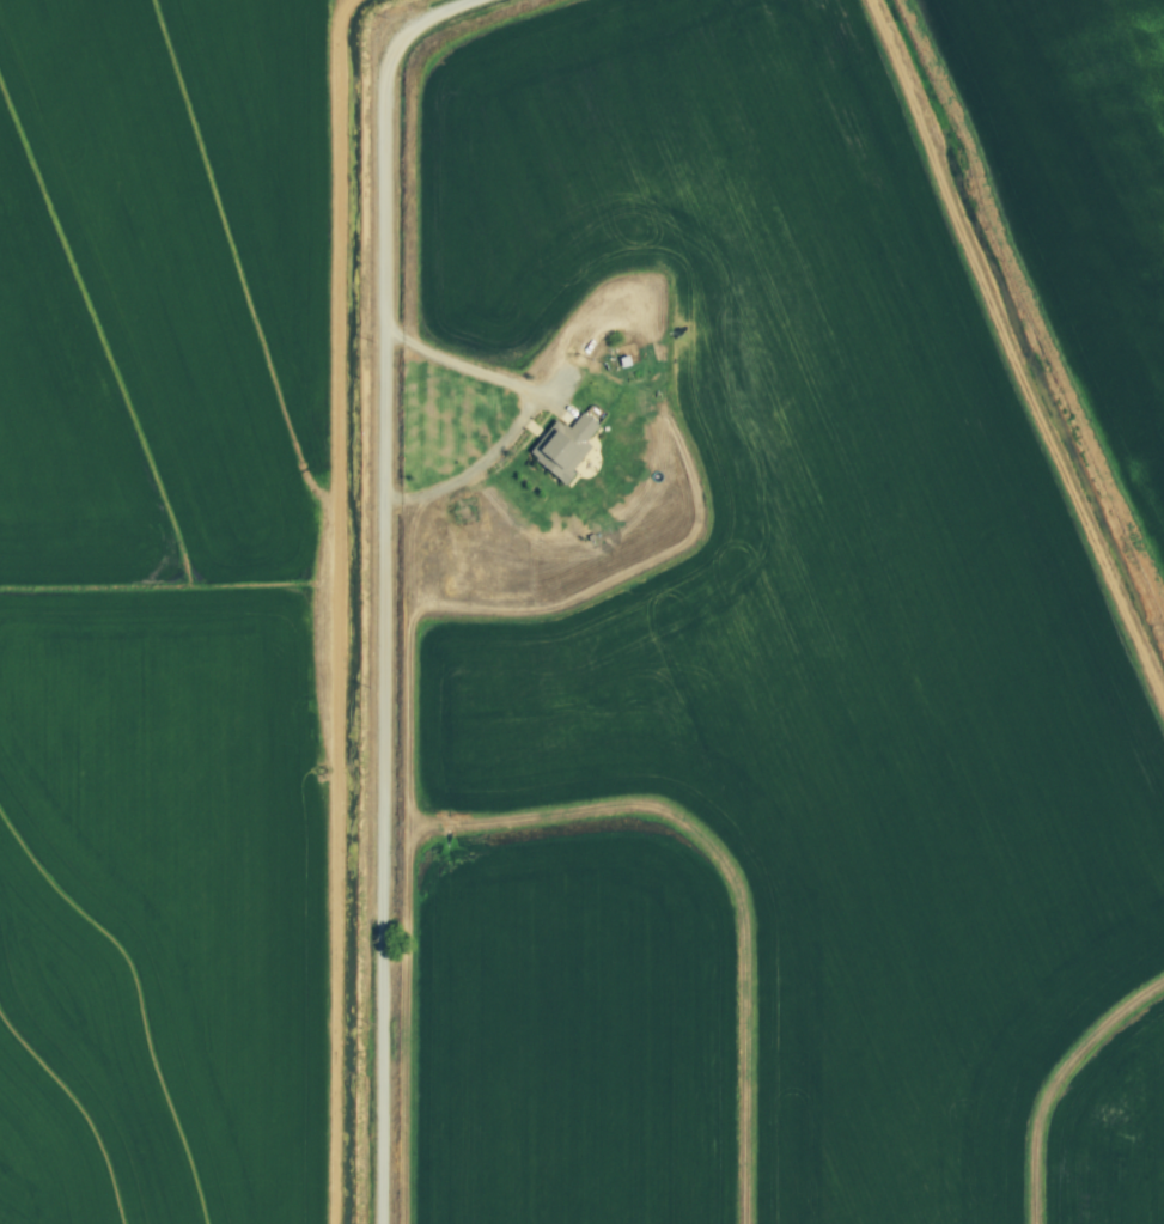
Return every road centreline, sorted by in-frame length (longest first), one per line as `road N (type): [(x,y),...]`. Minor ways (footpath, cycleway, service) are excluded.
road 1 (residential): [(379,1223),(368,120),(410,22),(467,0)]

